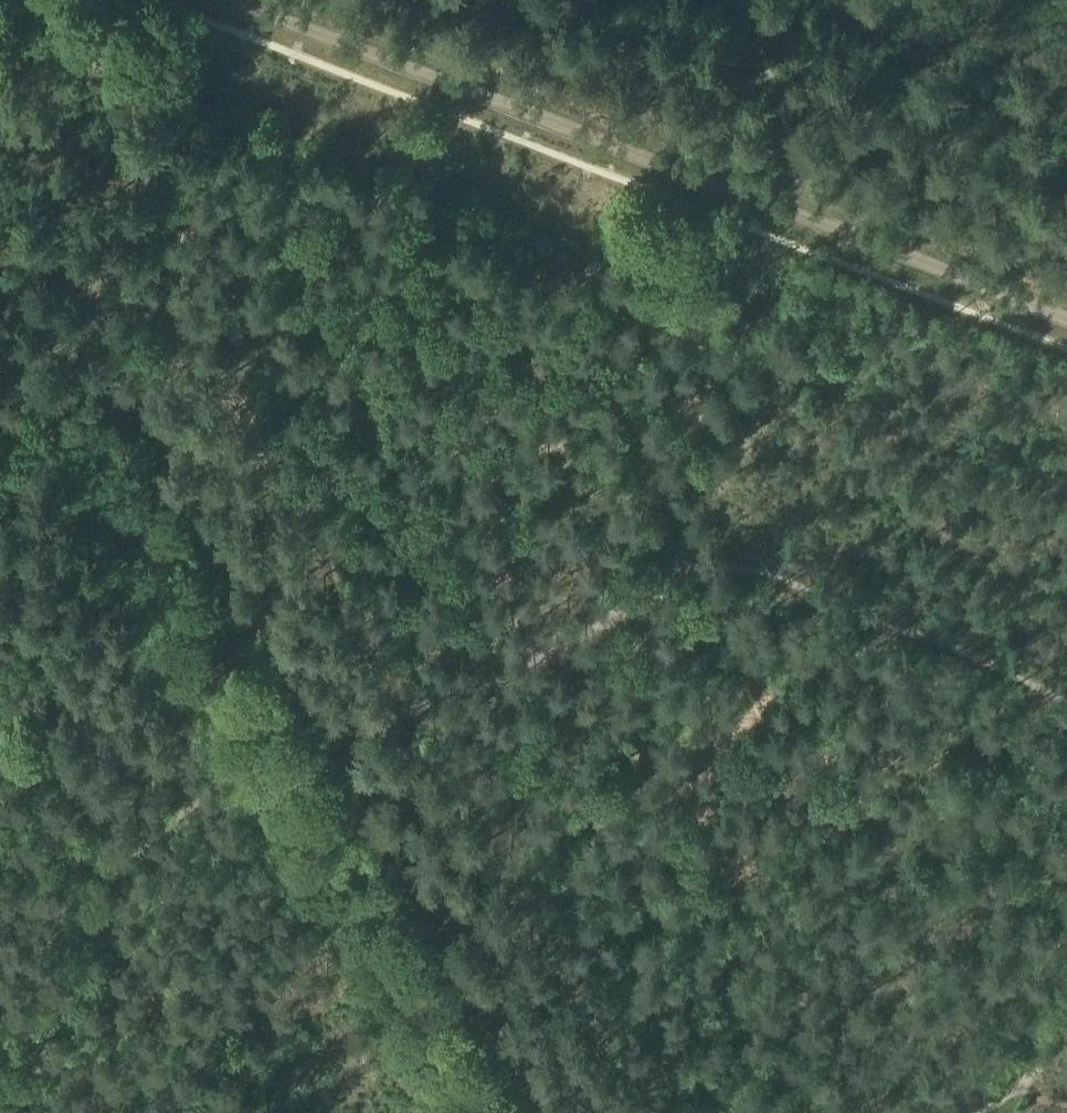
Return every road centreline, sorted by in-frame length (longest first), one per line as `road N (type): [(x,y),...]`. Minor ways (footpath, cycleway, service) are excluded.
road 1 (track): [(234,0),(1066,320)]
road 2 (track): [(63,382),(277,759),(493,1112)]
road 3 (track): [(845,234),(791,356),(725,546)]

